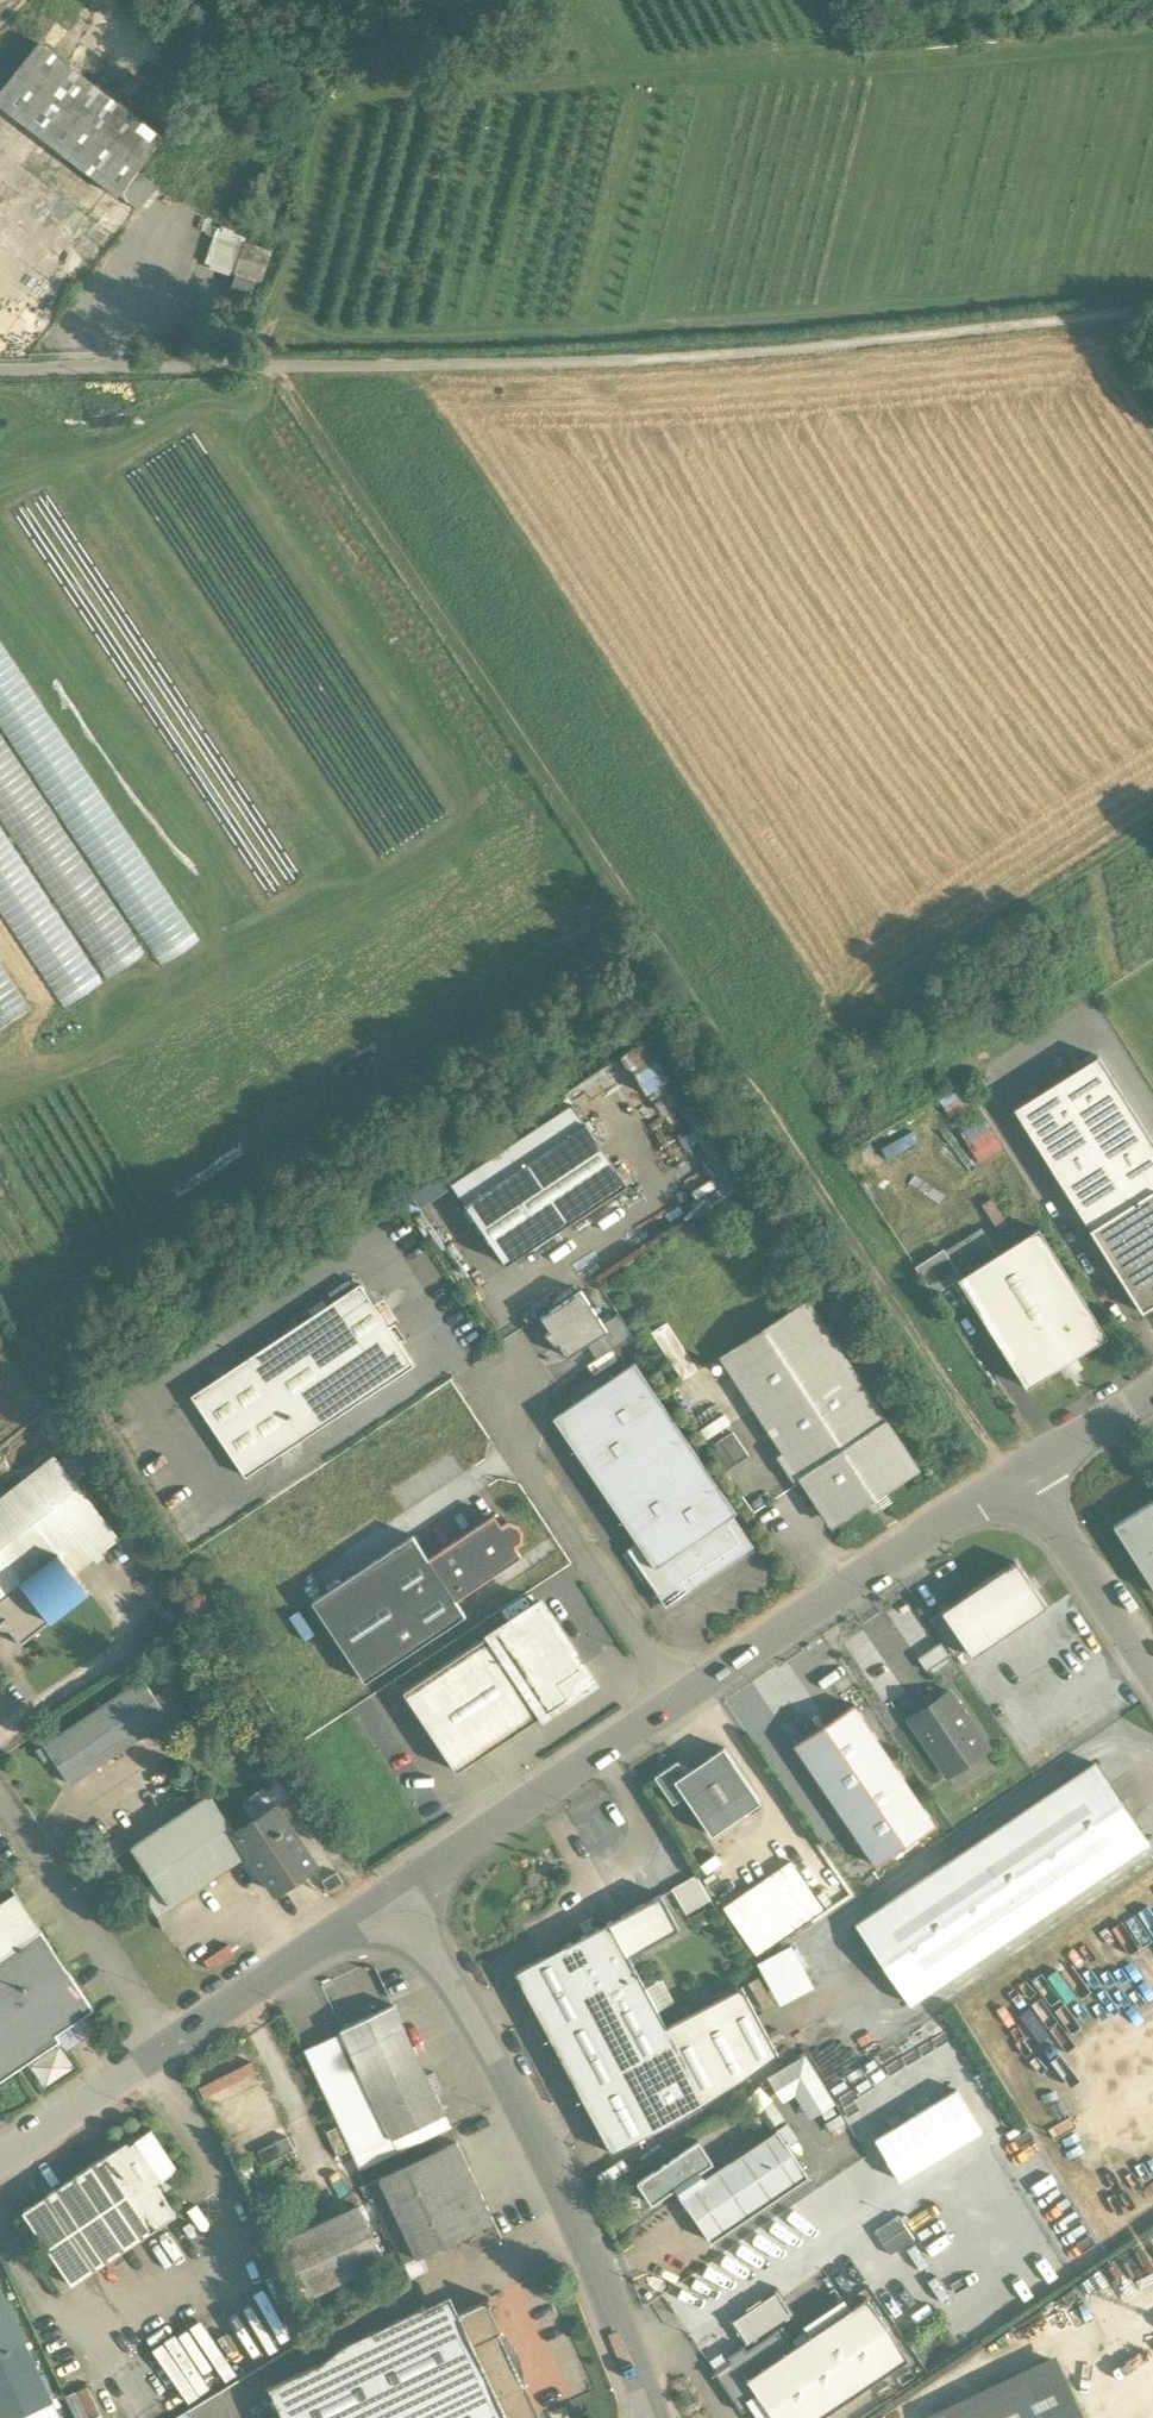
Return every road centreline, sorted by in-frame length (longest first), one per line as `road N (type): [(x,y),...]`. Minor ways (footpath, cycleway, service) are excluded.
road 1 (track): [(228,367),(570,367),(790,355),(1152,313)]
road 2 (track): [(275,367),(745,1088)]
road 3 (unclassified): [(392,1898),(484,2036),(562,2176),(659,2417)]
road 4 (track): [(1008,1480),(745,1088)]
road 5 (unclassified): [(1016,1475),(679,1694)]
road 6 (unclassified): [(679,1694),(478,1372)]
road 7 (unclassified): [(679,1694),(392,1898)]
road 8 (unclassified): [(167,2047),(0,1798)]
road 9 (track): [(254,367),(296,267),(338,98)]
road 10 (unclassified): [(392,1898),(167,2047)]
road 11 (unclassified): [(1152,1678),(1016,1475)]
road 12 (residential): [(0,372),(228,367)]
road 13 (unclassified): [(167,2047),(0,2160)]
road 14 (unclassified): [(1152,1390),(1016,1475)]

